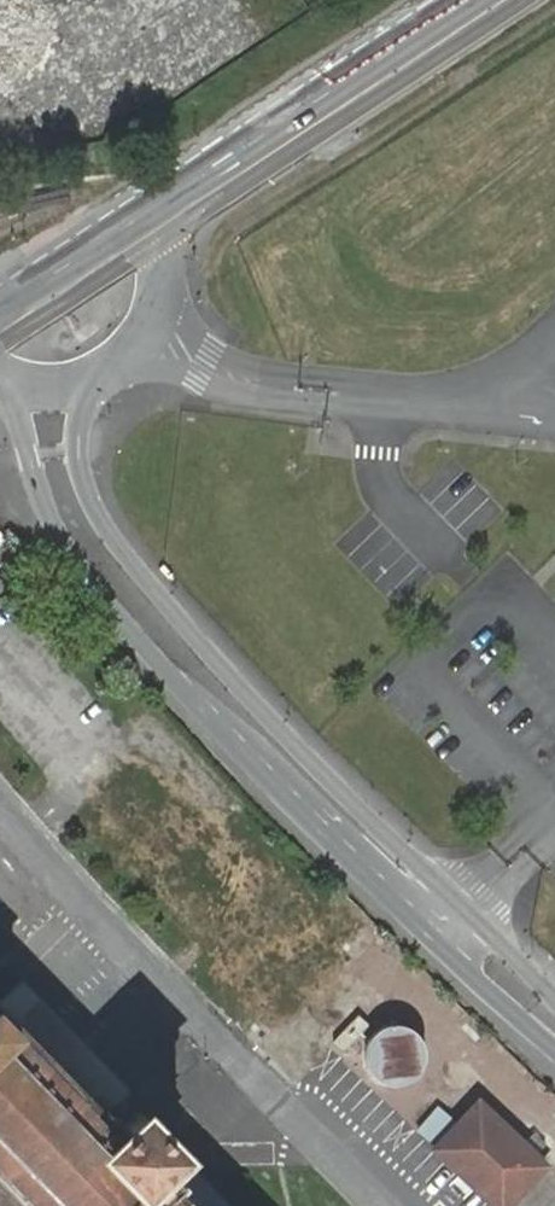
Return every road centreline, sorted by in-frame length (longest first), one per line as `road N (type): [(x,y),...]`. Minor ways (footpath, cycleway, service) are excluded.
road 1 (unclassified): [(0,383),(60,537),(100,594),(248,759),(433,938),(554,1043)]
road 2 (unclassified): [(554,999),(282,731),(110,531),(79,447),(94,376)]
road 3 (secondary): [(471,0),(145,214)]
road 4 (unclassified): [(94,376),(150,331),(161,306),(167,256),(145,214)]
road 5 (secondary): [(145,214),(0,309)]

